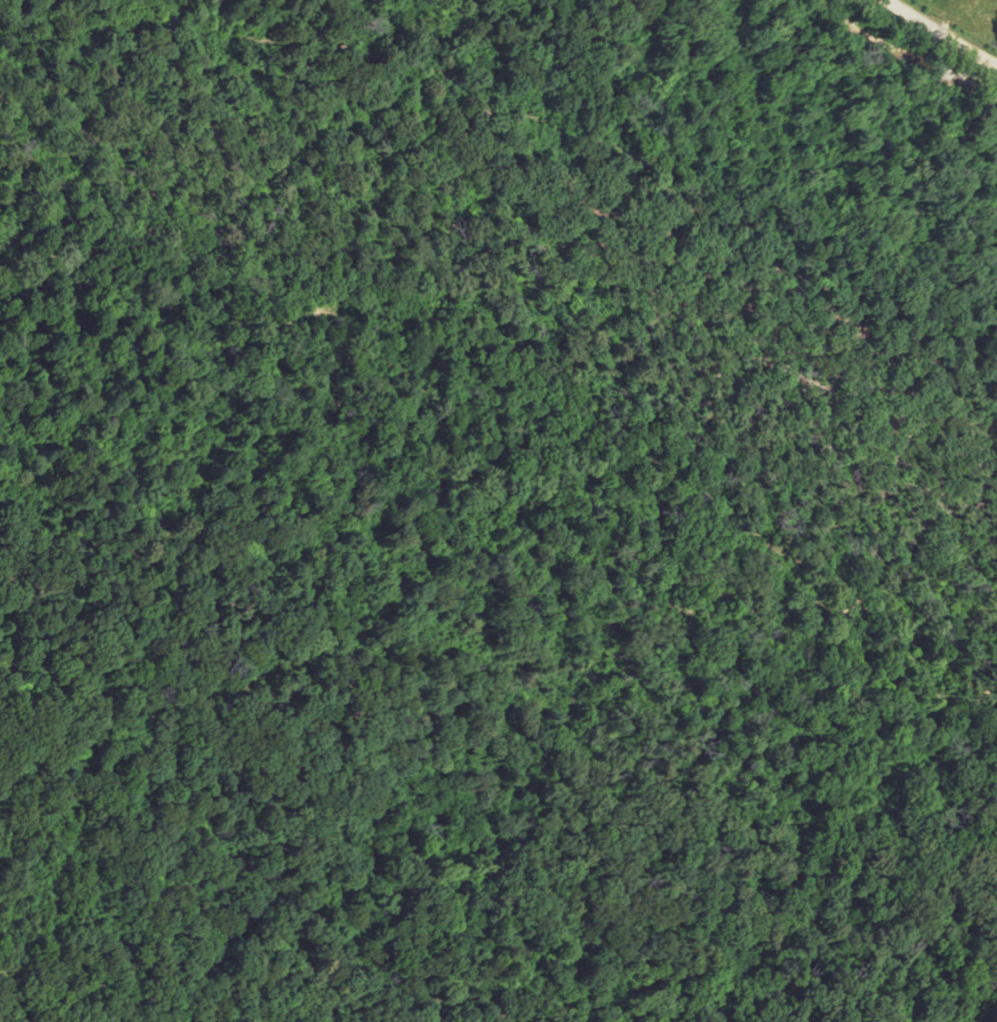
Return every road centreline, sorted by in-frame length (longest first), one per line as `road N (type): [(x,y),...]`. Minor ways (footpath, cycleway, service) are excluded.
road 1 (residential): [(996,63),(895,0)]

